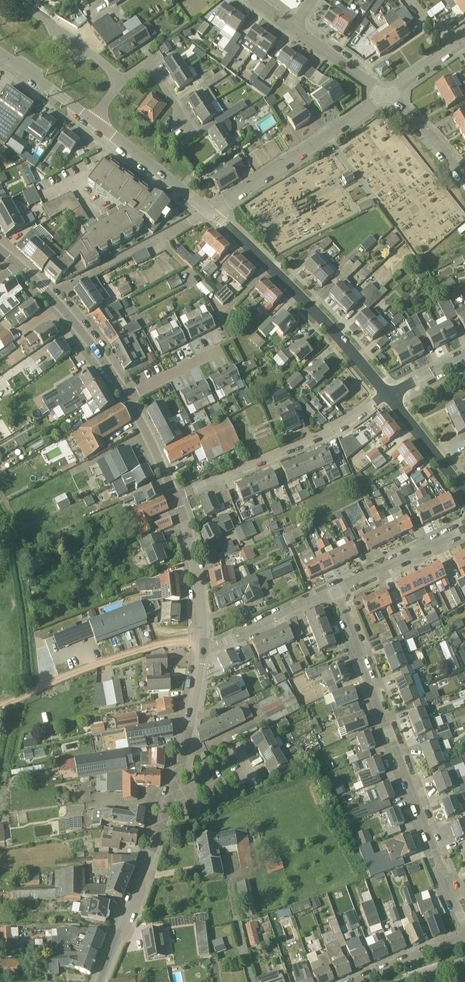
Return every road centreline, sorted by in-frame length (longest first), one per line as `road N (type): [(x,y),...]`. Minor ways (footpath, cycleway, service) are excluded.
road 1 (residential): [(464,925),(336,593)]
road 2 (secondary): [(99,981),(167,812),(200,652)]
road 3 (unclassified): [(389,395),(210,212)]
road 4 (residential): [(175,497),(325,436),(389,395)]
road 5 (track): [(200,652),(188,640),(161,643),(0,708)]
road 6 (residential): [(210,212),(387,97)]
road 7 (secondary): [(127,397),(84,334),(18,264)]
road 8 (secondary): [(200,652),(198,587),(175,497)]
road 9 (residential): [(200,652),(336,593)]
road 10 (unclassified): [(210,212),(95,120)]
road 11 (residential): [(336,593),(464,528)]
road 12 (residential): [(120,81),(16,0)]
road 13 (unclassified): [(464,495),(389,395)]

